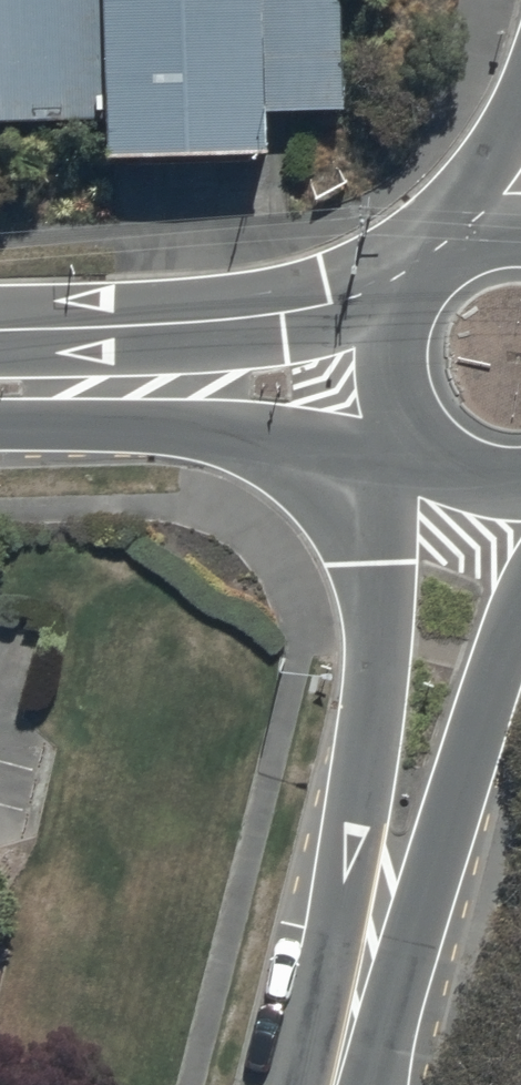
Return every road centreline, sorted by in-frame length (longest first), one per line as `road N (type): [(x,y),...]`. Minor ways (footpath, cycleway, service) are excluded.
road 1 (tertiary): [(348,1036),(377,562),(411,433)]
road 2 (tertiary): [(520,600),(446,811),(348,1036)]
road 3 (tertiary): [(411,433),(365,448),(157,425),(0,427)]
road 4 (tertiary): [(0,330),(223,321),(391,302)]
road 5 (tertiary): [(458,232),(520,98)]
road 6 (tertiary): [(411,433),(383,370),(391,302)]
road 7 (tertiary): [(520,479),(486,478),(445,462),(411,433)]

